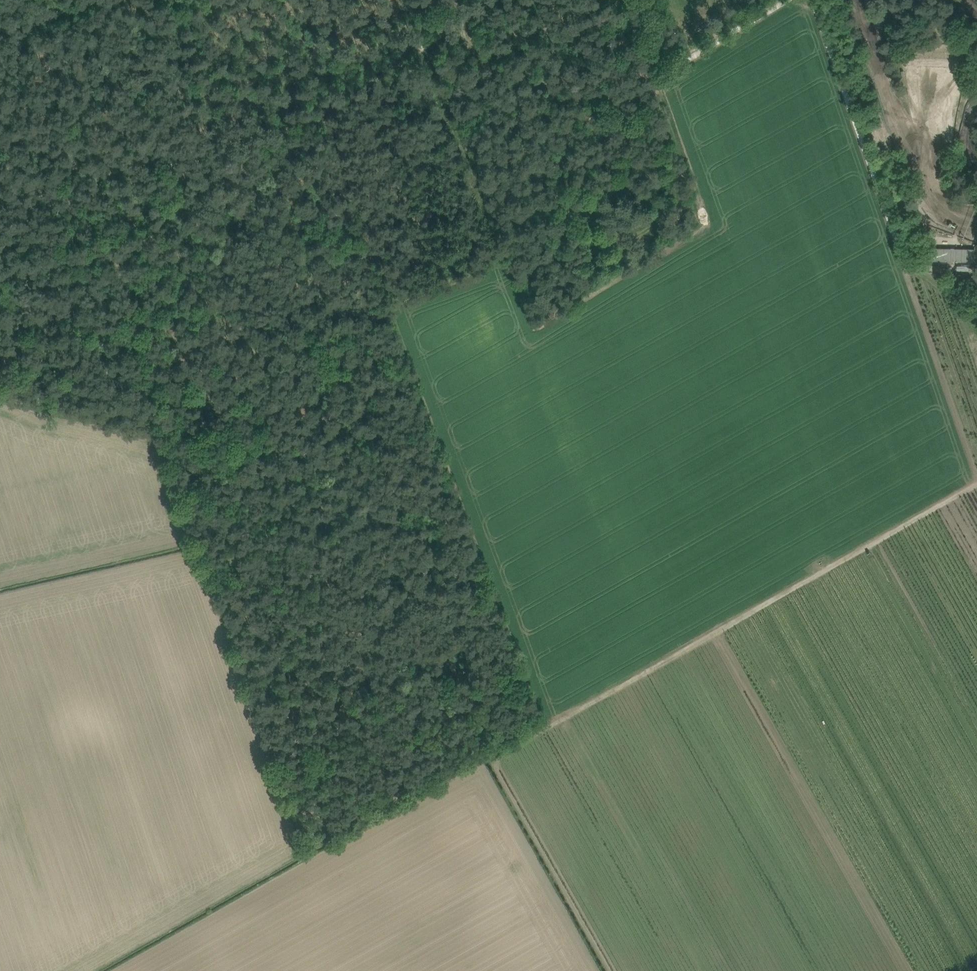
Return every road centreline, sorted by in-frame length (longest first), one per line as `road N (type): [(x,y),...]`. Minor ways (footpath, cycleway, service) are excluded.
road 1 (track): [(497,0),(91,250),(0,245)]
road 2 (track): [(832,0),(921,244)]

